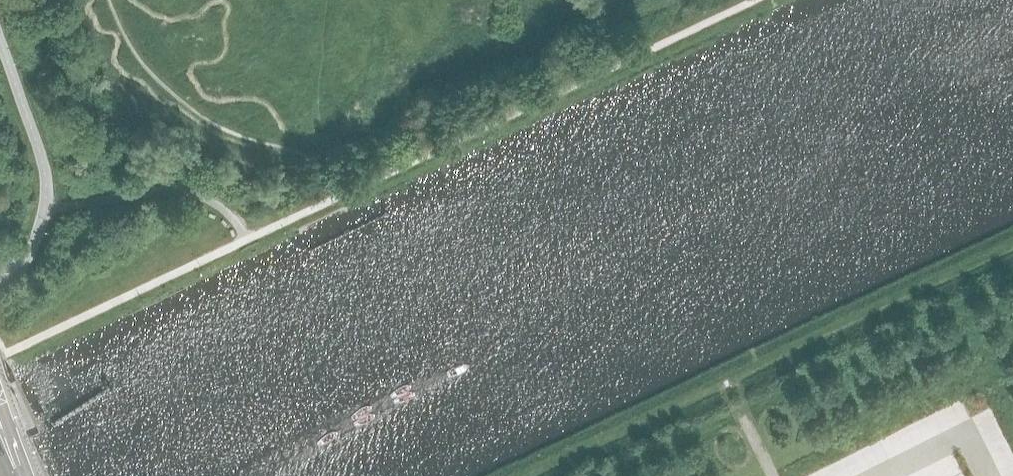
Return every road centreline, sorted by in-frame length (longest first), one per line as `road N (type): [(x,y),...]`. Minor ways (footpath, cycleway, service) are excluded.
road 1 (track): [(544,475),(1012,251)]
road 2 (unclassified): [(0,354),(243,240)]

